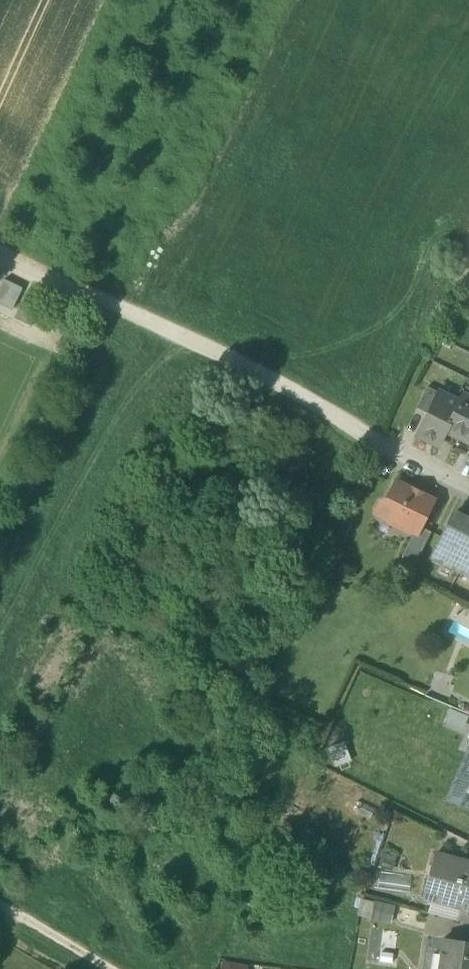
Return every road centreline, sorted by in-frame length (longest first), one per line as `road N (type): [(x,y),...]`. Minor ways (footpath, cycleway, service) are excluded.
road 1 (track): [(0,908),(104,968)]

